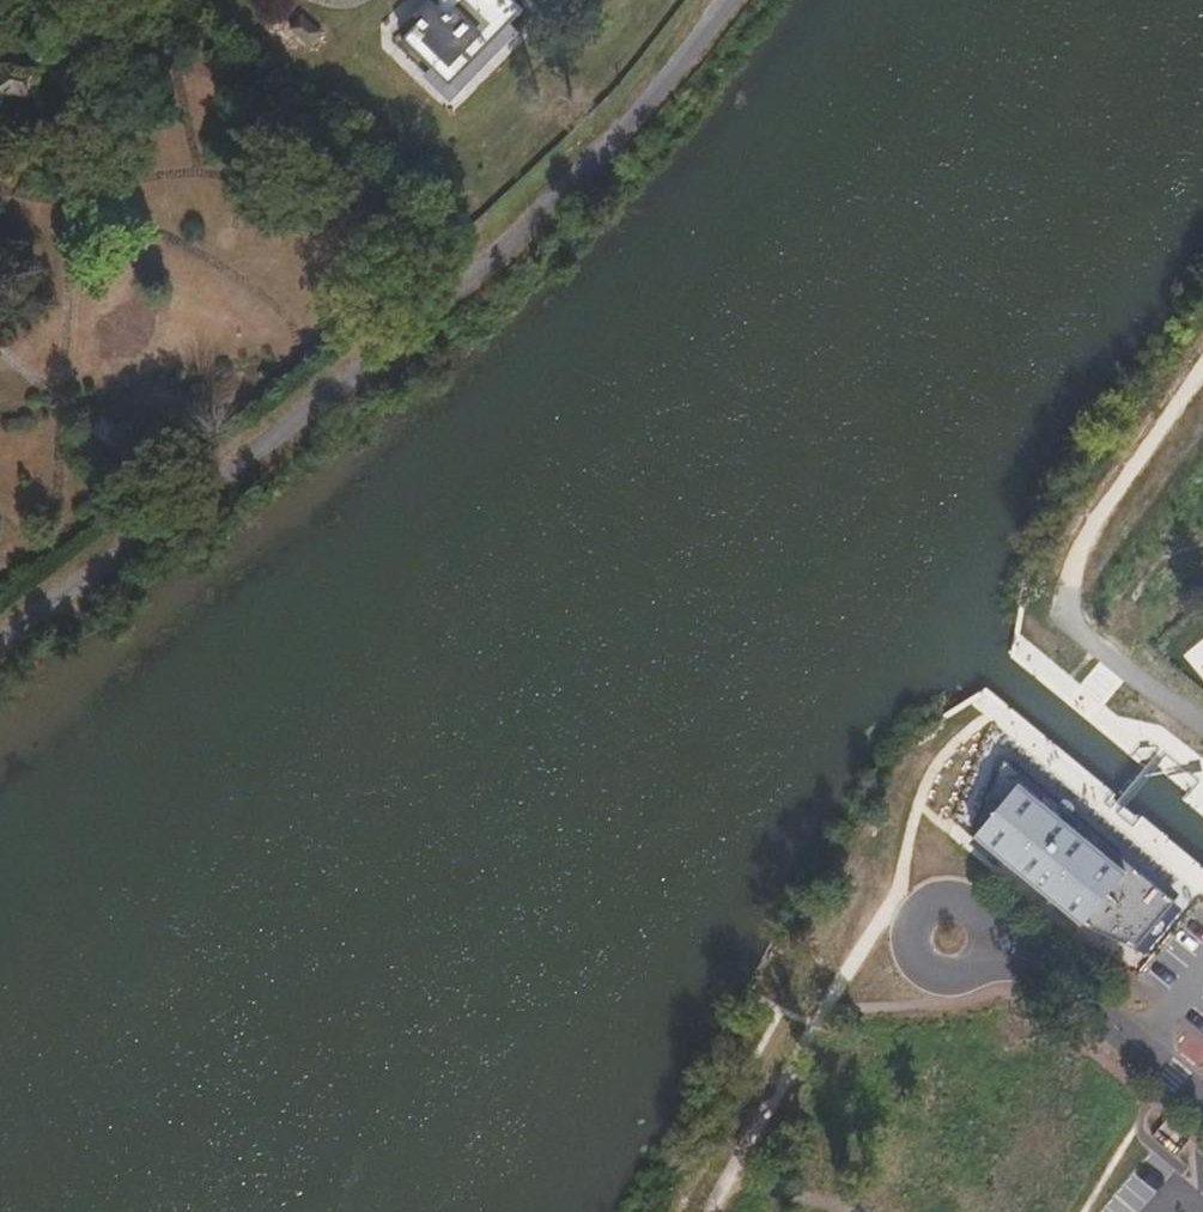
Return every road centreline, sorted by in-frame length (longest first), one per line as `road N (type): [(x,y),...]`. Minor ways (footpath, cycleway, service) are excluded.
road 1 (residential): [(730,0),(607,148),(483,273),(0,637)]
road 2 (residential): [(988,950),(1032,959),(1202,1095)]
road 3 (track): [(713,1211),(815,1030)]
road 4 (track): [(815,1030),(893,895)]
road 5 (residential): [(918,910),(908,940),(922,968),(936,976),(968,974),(988,950)]

